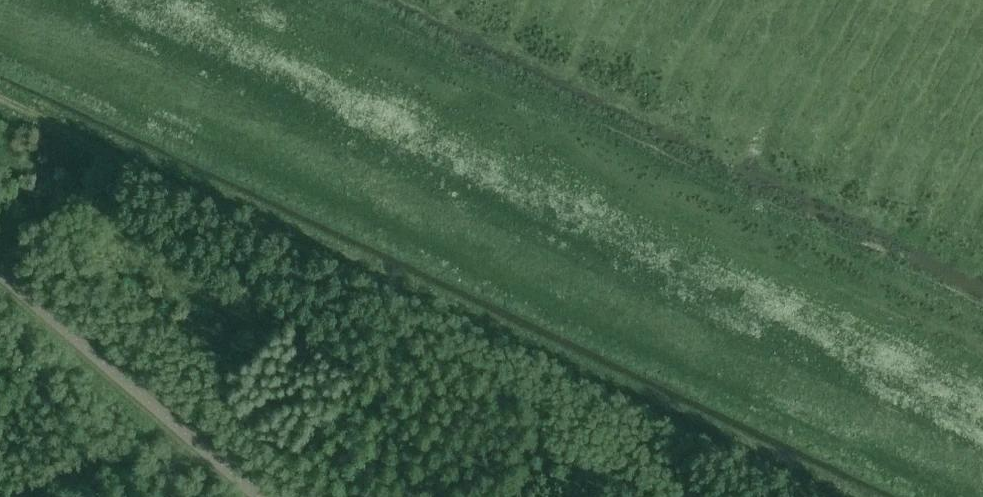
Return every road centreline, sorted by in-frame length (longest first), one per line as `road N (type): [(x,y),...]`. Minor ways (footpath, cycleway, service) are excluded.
road 1 (track): [(36,0),(982,452)]
road 2 (track): [(0,99),(855,496)]

